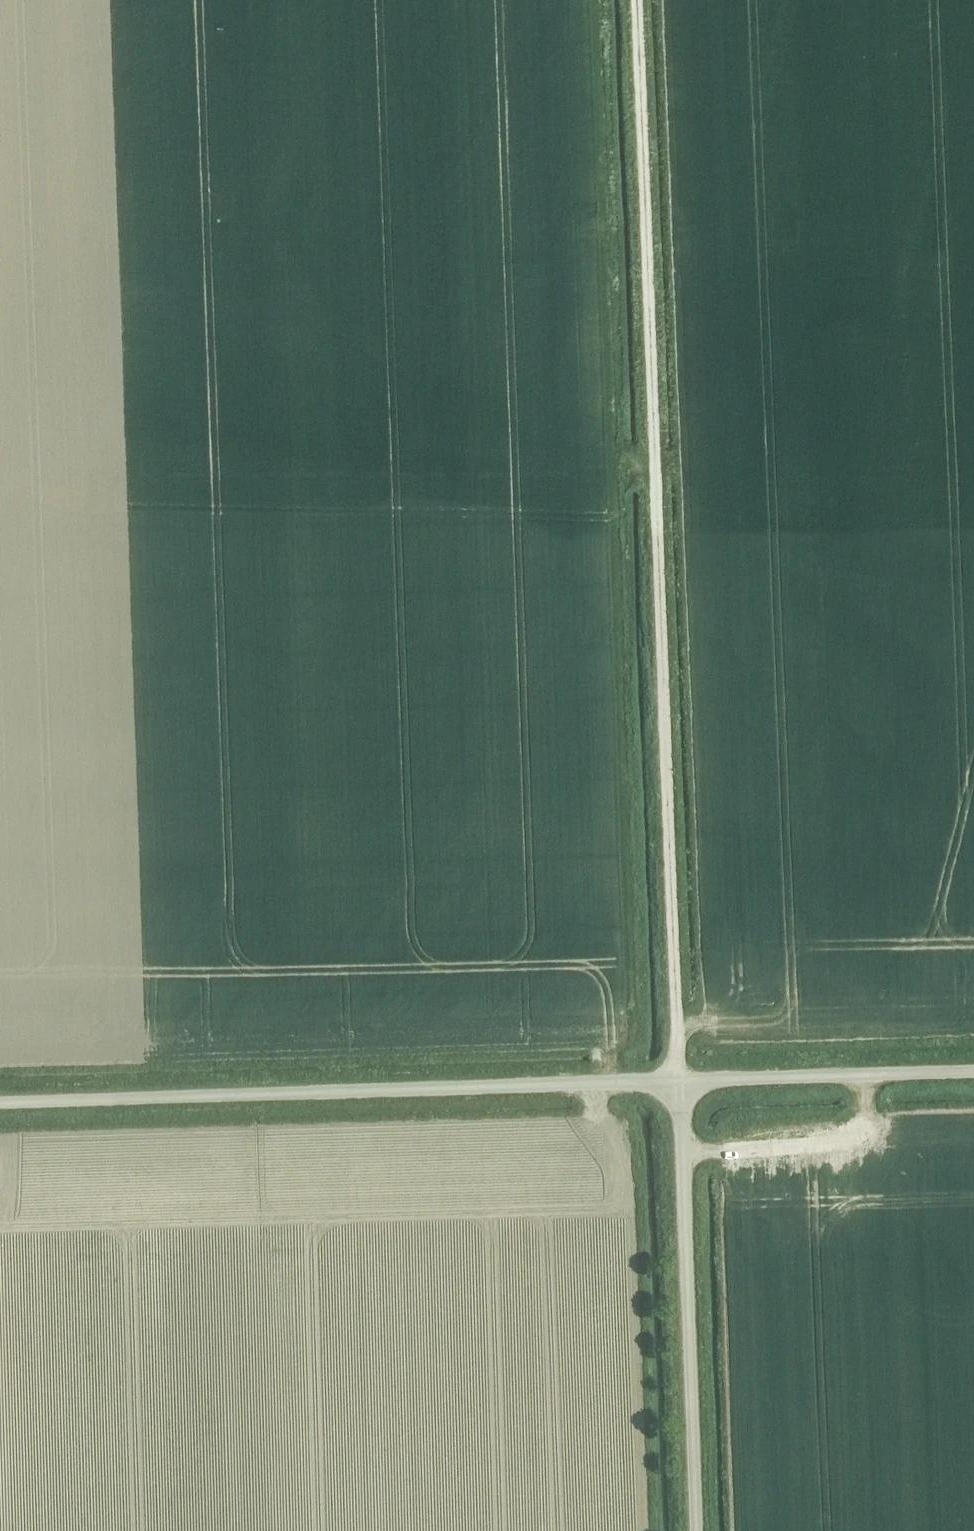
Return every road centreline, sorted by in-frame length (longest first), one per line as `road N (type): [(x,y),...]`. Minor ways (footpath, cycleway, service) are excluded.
road 1 (track): [(641,0),(680,1080)]
road 2 (unclassified): [(0,1100),(680,1080)]
road 3 (unclassified): [(694,1530),(680,1080)]
road 4 (unclassified): [(680,1080),(973,1071)]

